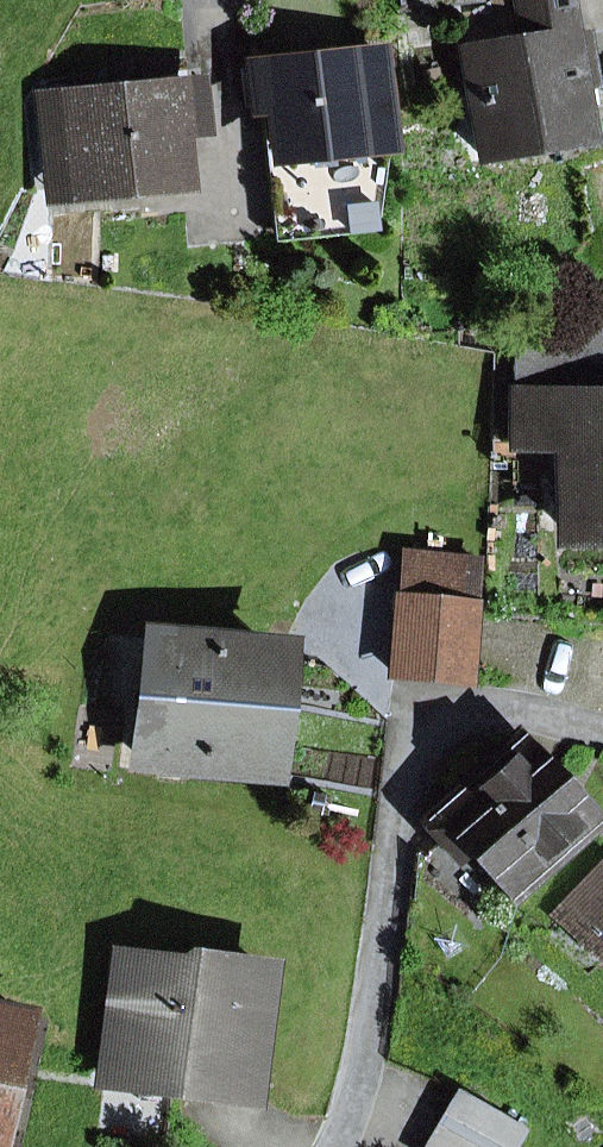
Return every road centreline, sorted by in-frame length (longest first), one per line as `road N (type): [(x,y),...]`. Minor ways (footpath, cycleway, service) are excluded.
road 1 (residential): [(602,734),(481,709),(431,719),(412,742),(373,1046),(335,1146)]

